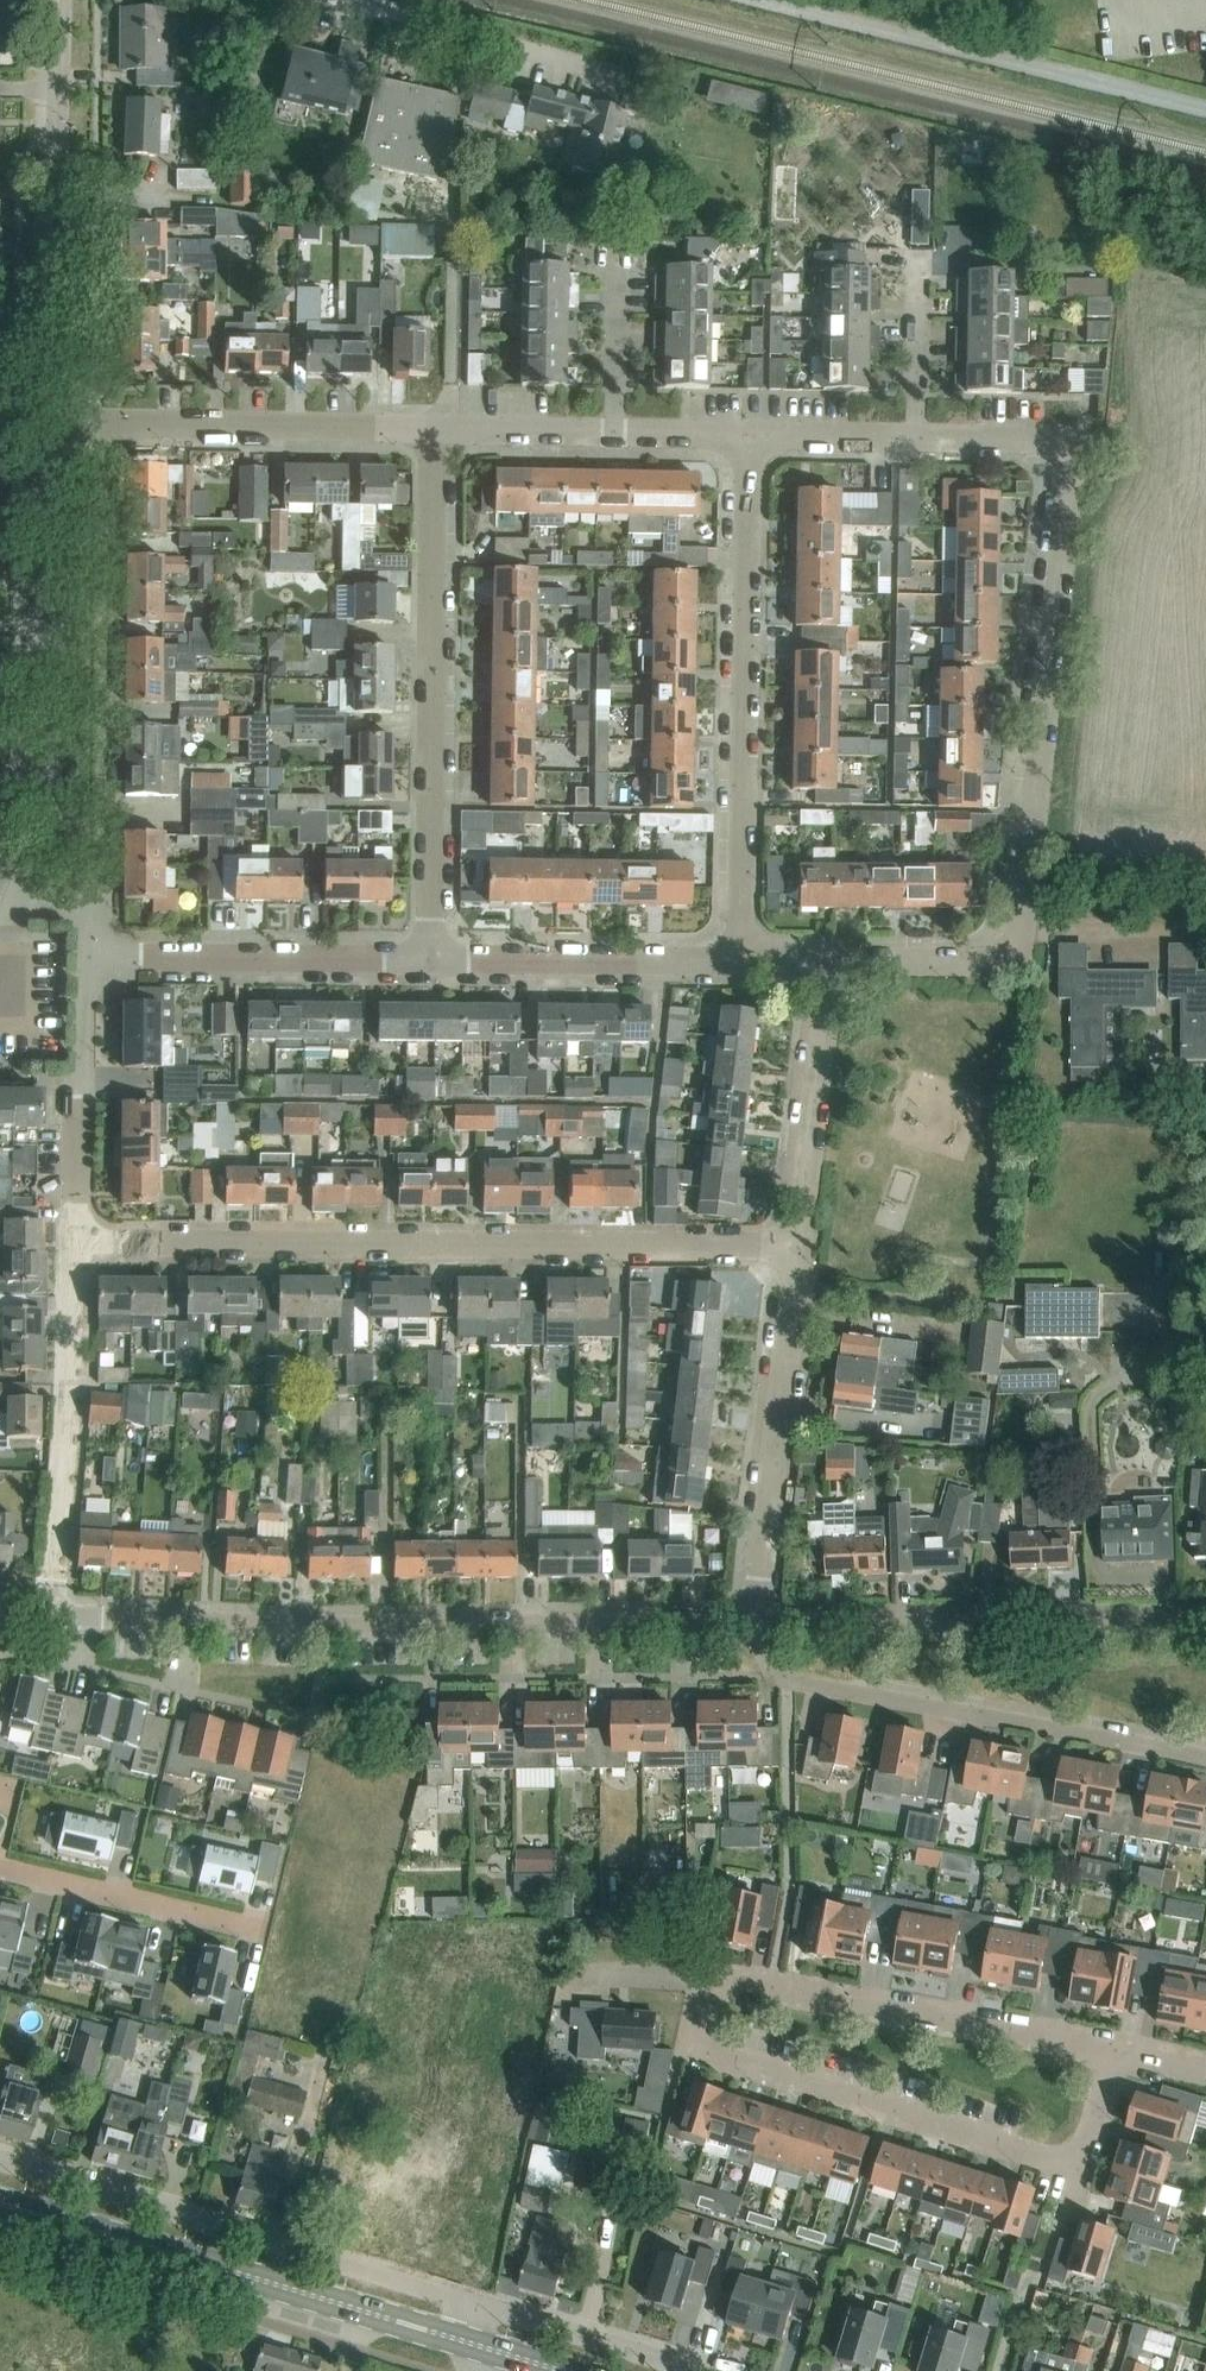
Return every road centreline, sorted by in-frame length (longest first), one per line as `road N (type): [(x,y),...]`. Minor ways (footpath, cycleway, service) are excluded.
road 1 (residential): [(78,1241),(798,1245)]
road 2 (unclassified): [(756,1624),(324,1629),(55,1616)]
road 3 (residential): [(1112,2052),(1080,2143),(1066,2155),(1050,2155),(710,2043),(707,2004),(721,1992),(769,1991)]
road 4 (residential): [(432,960),(432,428)]
road 5 (residential): [(742,960),(748,438)]
road 6 (residential): [(475,2304),(0,2160)]
road 7 (residential): [(1205,1755),(785,1677),(771,1667),(756,1624)]
road 8 (residential): [(1024,930),(1075,444)]
road 9 (primary): [(462,2341),(0,2203)]
road 10 (residential): [(748,0),(1205,112)]
road 11 (unclassified): [(1205,1626),(756,1624)]
road 12 (residential): [(756,1624),(798,1245)]
road 13 (residential): [(55,1616),(78,1241)]
road 14 (residential): [(769,1991),(1112,2052)]
road 15 (residential): [(432,960),(89,957)]
road 16 (tertiary): [(54,322),(57,0)]
road 17 (residential): [(112,422),(432,428)]
road 18 (residential): [(742,960),(432,960)]
road 19 (residential): [(615,74),(321,0)]
road 20 (residential): [(109,627),(107,902),(91,908)]
road 21 (residential): [(798,1245),(830,961)]
road 22 (residential): [(78,1241),(78,1079),(89,957)]
road 23 (tertiary): [(21,902),(47,784),(51,627)]
road 24 (residential): [(0,1861),(264,1924)]
road 25 (residential): [(696,2370),(475,2304)]
road 26 (residential): [(1024,930),(1010,954),(987,962),(830,961)]
road 27 (tertiary): [(51,627),(53,421)]
road 28 (residential): [(112,422),(109,627)]
road 29 (residential): [(615,433),(618,243)]
road 30 (residential): [(916,441),(917,257)]
road 31 (residential): [(432,428),(615,433)]
road 32 (residential): [(748,438),(916,441)]
road 33 (residential): [(916,441),(1075,444)]
road 34 (residential): [(615,433),(748,438)]

